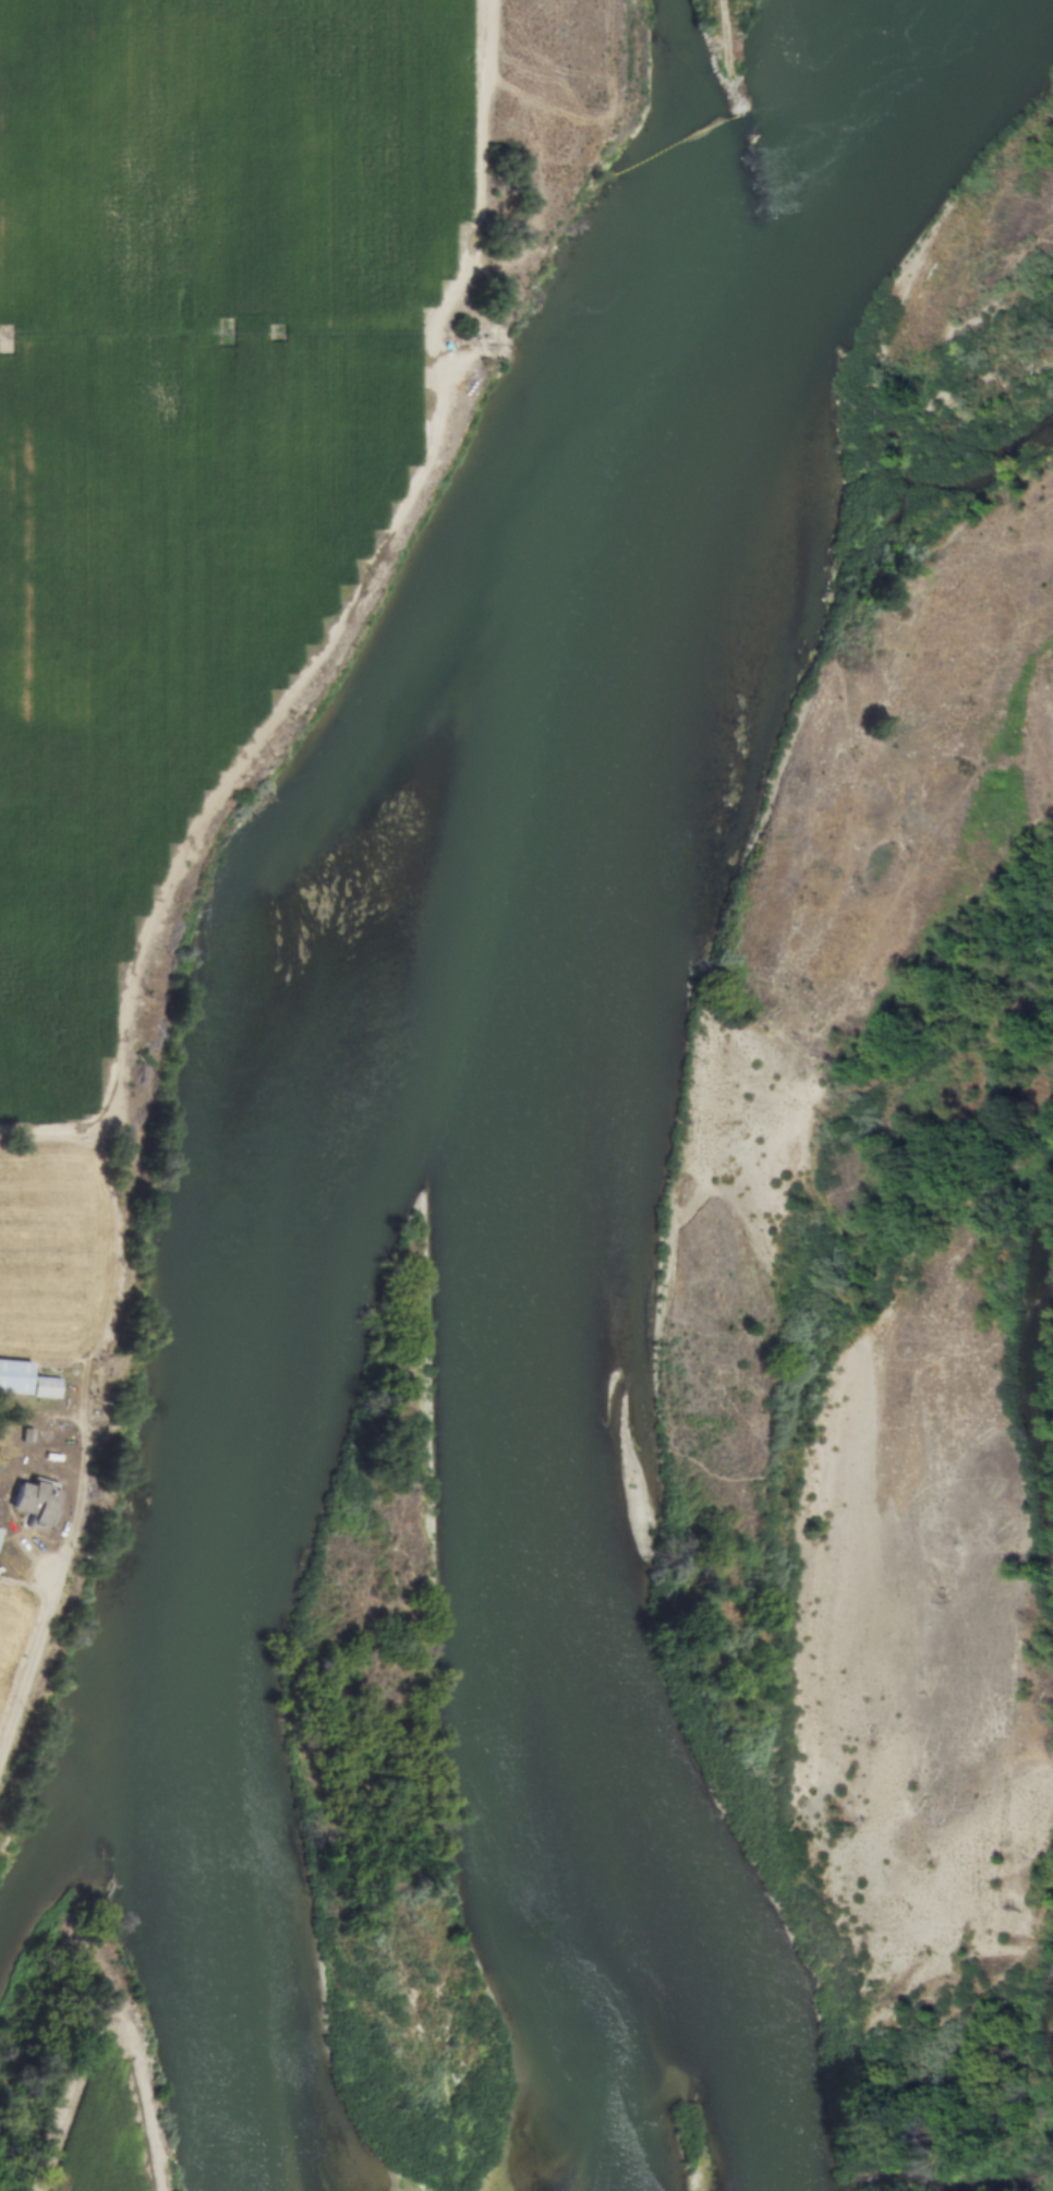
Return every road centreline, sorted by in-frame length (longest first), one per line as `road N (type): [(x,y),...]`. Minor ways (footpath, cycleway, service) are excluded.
road 1 (residential): [(0,1752),(53,1577)]

